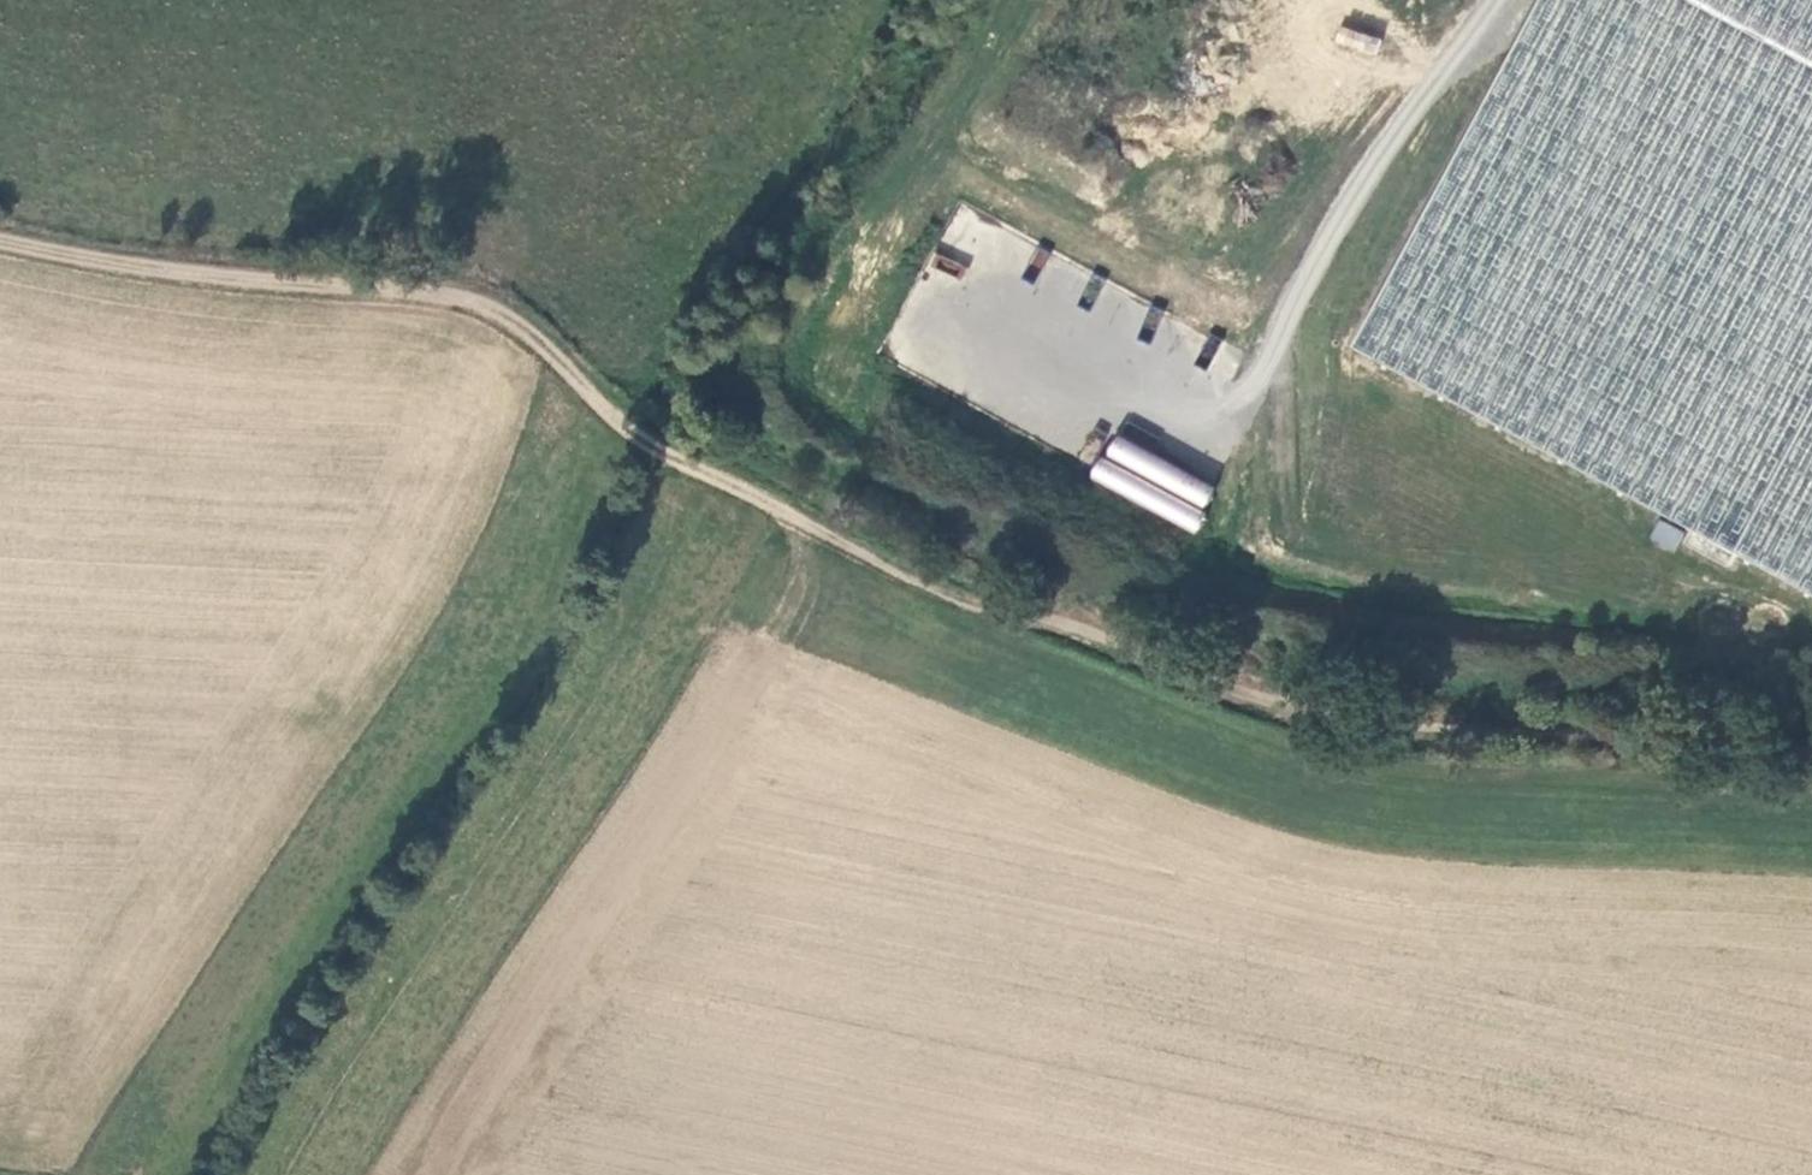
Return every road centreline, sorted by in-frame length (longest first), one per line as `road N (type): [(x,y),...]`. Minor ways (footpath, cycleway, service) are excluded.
road 1 (track): [(0,239),(151,268),(466,297),(503,312),(631,433),(672,459),(994,614),(1051,619),(1250,702),(1338,730),(1811,759)]

